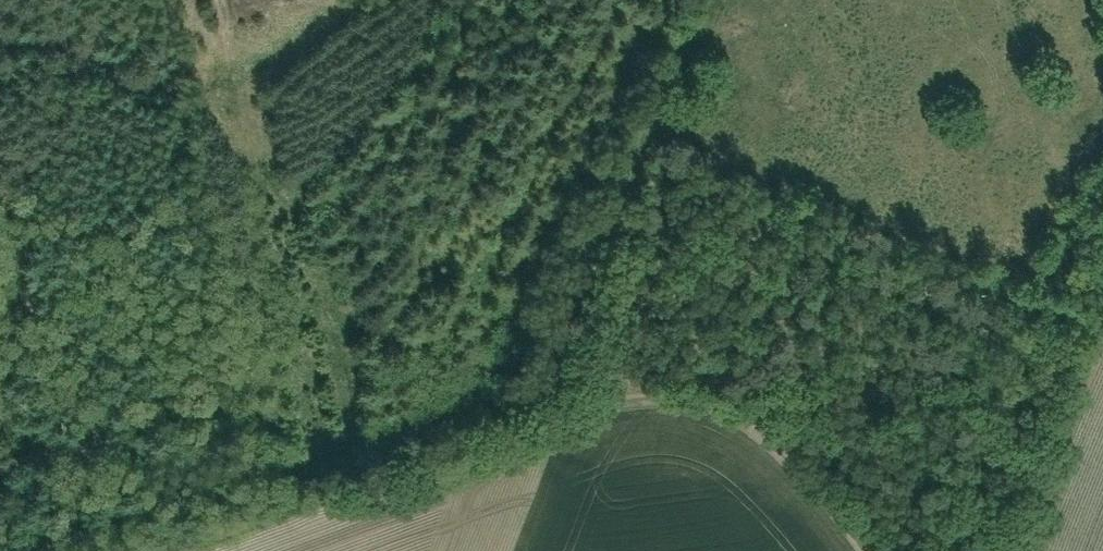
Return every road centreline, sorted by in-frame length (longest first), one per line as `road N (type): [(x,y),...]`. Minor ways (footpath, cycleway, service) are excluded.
road 1 (track): [(661,147),(566,384),(127,550)]
road 2 (track): [(715,0),(661,147),(679,298),(736,389),(813,452)]
road 3 (track): [(349,467),(248,139),(224,0)]
road 4 (track): [(736,389),(646,365),(566,384)]
road 5 (track): [(887,550),(813,452)]

